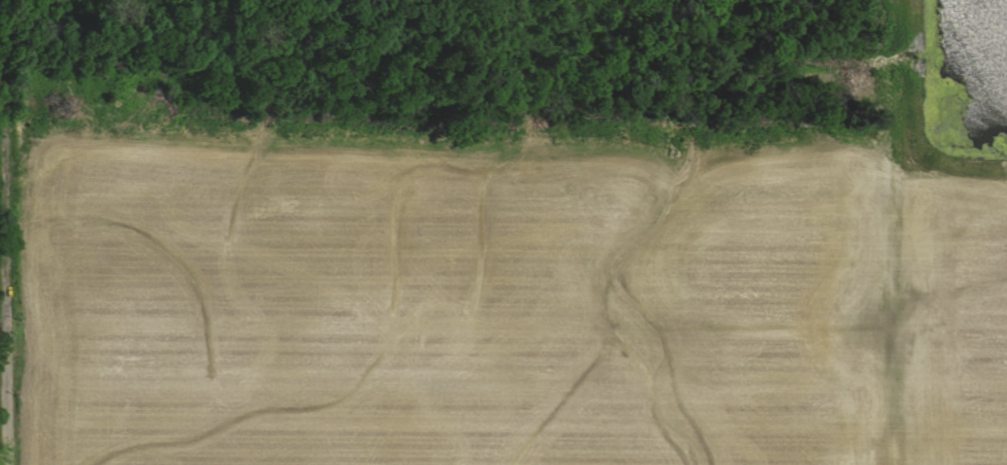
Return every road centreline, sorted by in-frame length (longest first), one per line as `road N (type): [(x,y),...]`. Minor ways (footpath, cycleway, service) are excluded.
road 1 (residential): [(7,464),(4,173)]

